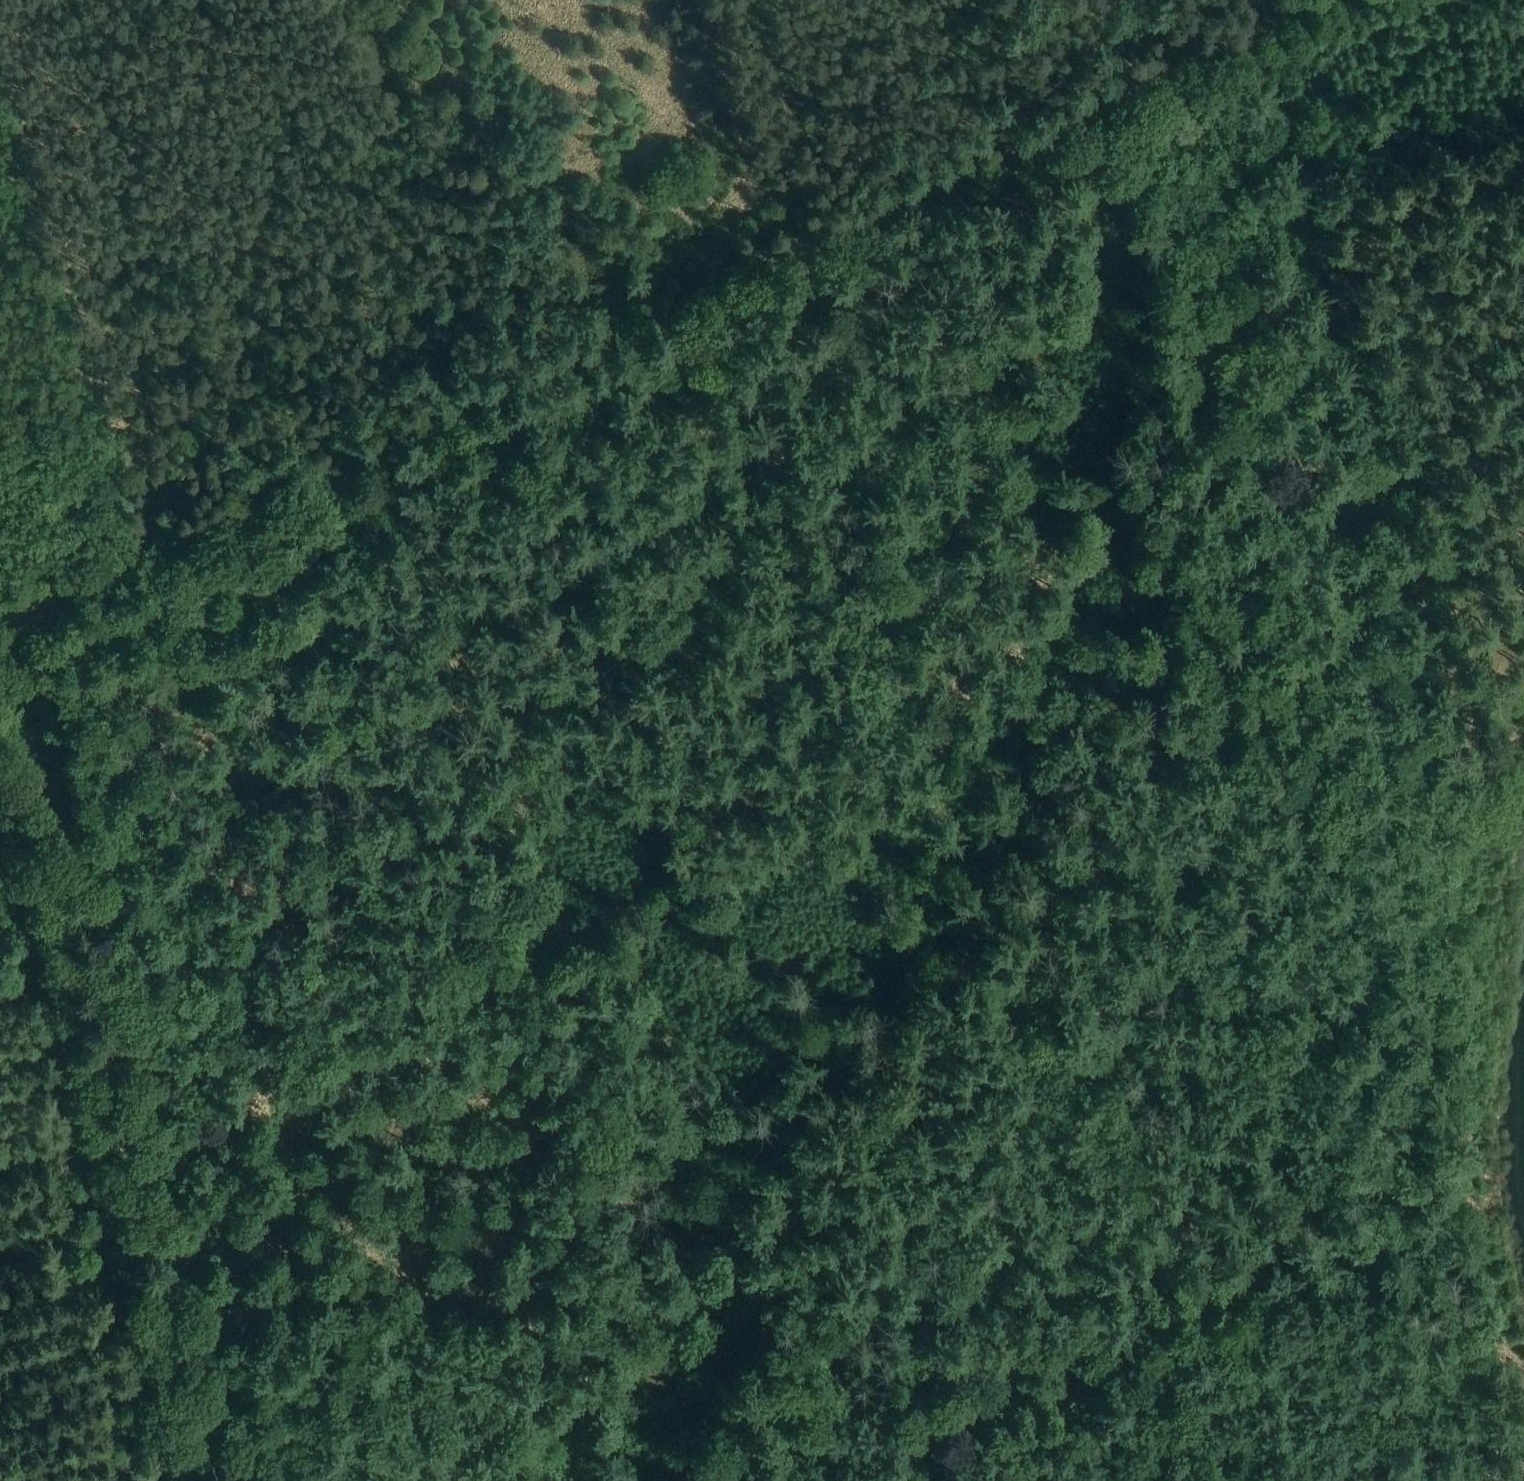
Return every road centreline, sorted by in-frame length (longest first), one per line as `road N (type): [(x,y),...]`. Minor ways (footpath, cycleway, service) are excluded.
road 1 (track): [(127,565),(1261,29)]
road 2 (track): [(173,1480),(0,789)]
road 3 (track): [(0,615),(127,565)]

